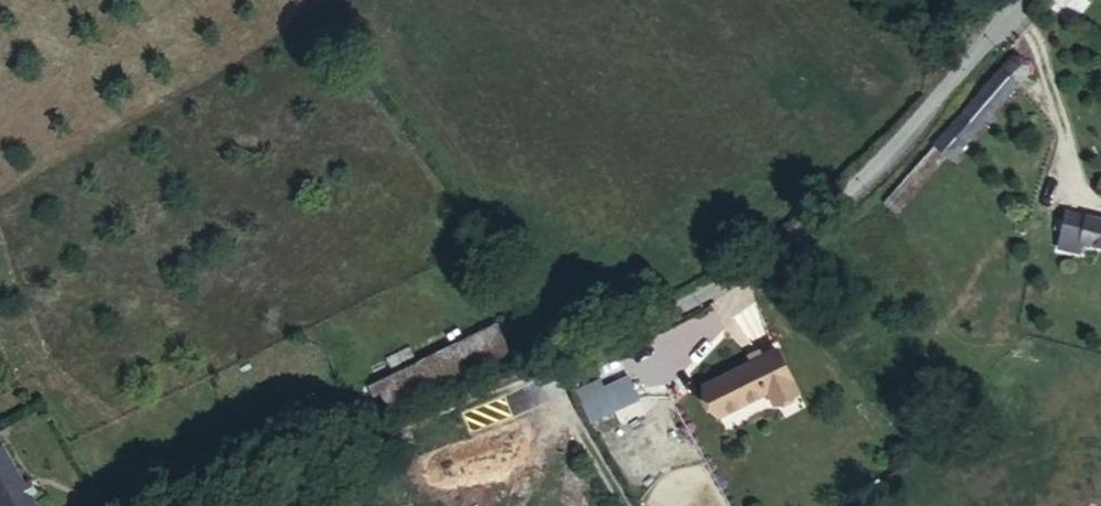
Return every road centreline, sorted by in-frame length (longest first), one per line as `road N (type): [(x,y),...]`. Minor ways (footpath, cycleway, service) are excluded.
road 1 (residential): [(1018,0),(850,192),(730,288),(538,375),(622,505)]
road 2 (track): [(243,505),(438,439),(538,375)]

